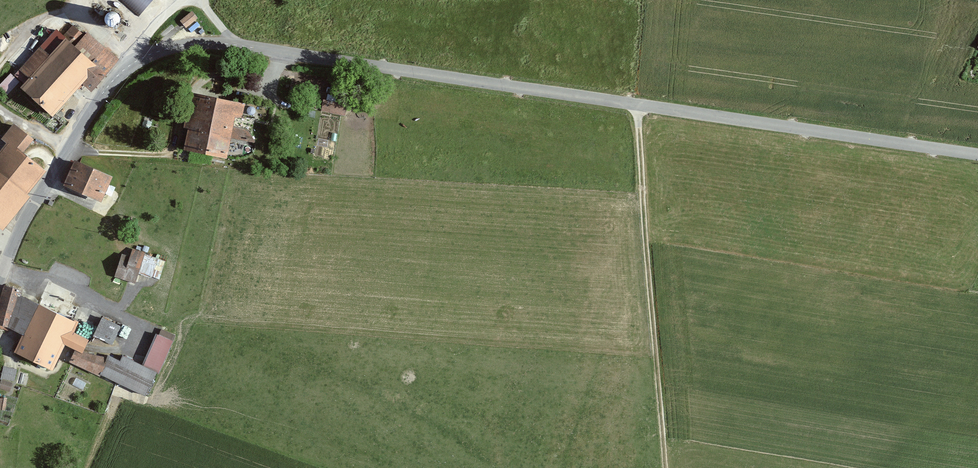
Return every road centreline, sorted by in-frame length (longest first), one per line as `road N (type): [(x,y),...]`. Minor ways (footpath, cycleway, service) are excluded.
road 1 (tertiary): [(0,269),(109,85),(141,59),(195,44),(977,155)]
road 2 (track): [(634,107),(662,467)]

